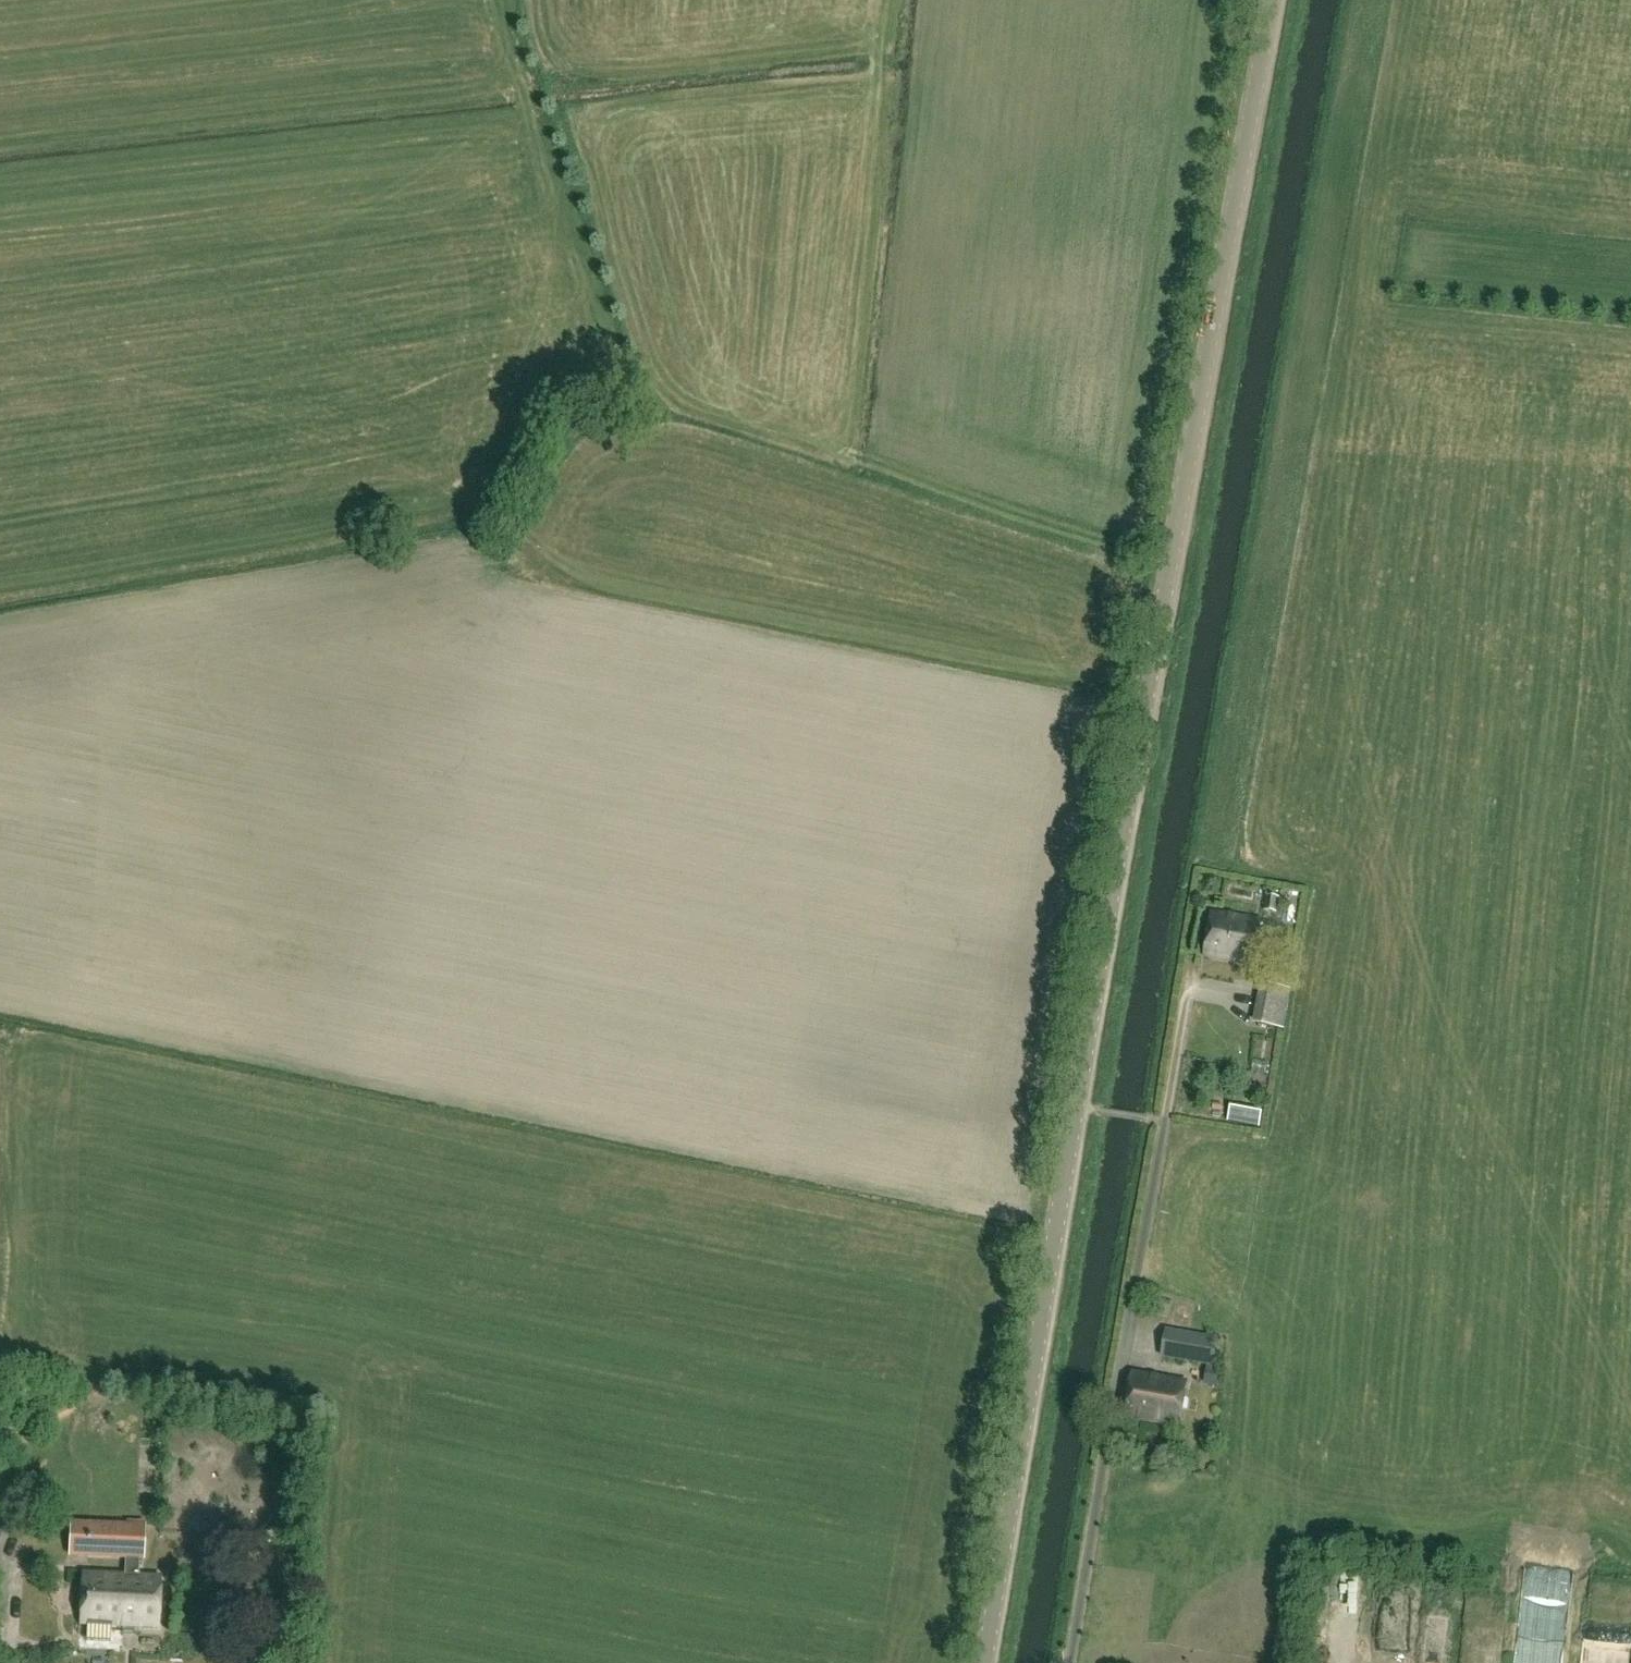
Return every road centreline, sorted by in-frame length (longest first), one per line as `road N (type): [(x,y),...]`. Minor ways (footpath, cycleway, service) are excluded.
road 1 (tertiary): [(994,1662),(1273,0)]

